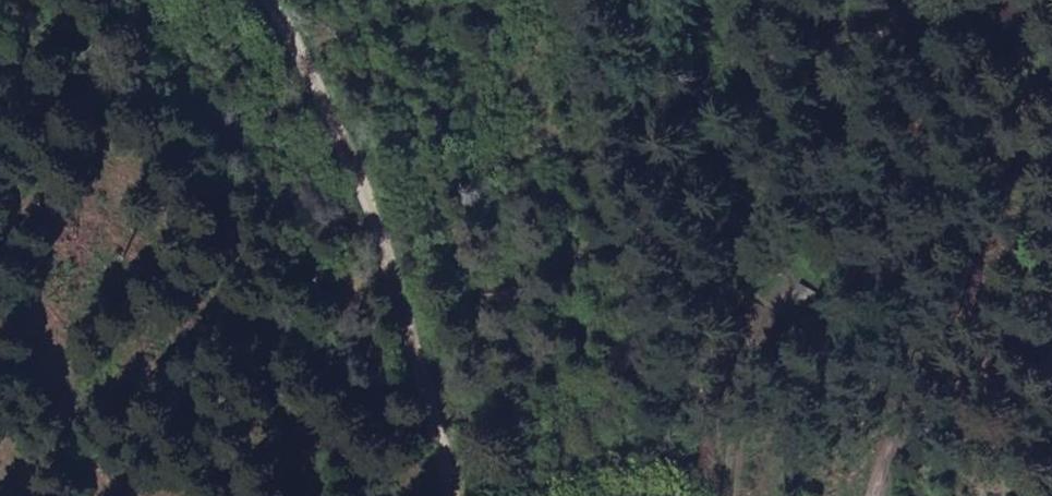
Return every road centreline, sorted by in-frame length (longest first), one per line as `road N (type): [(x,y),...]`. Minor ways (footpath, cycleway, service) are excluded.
road 1 (track): [(272,0),(384,208),(452,495)]
road 2 (track): [(735,495),(759,333)]

